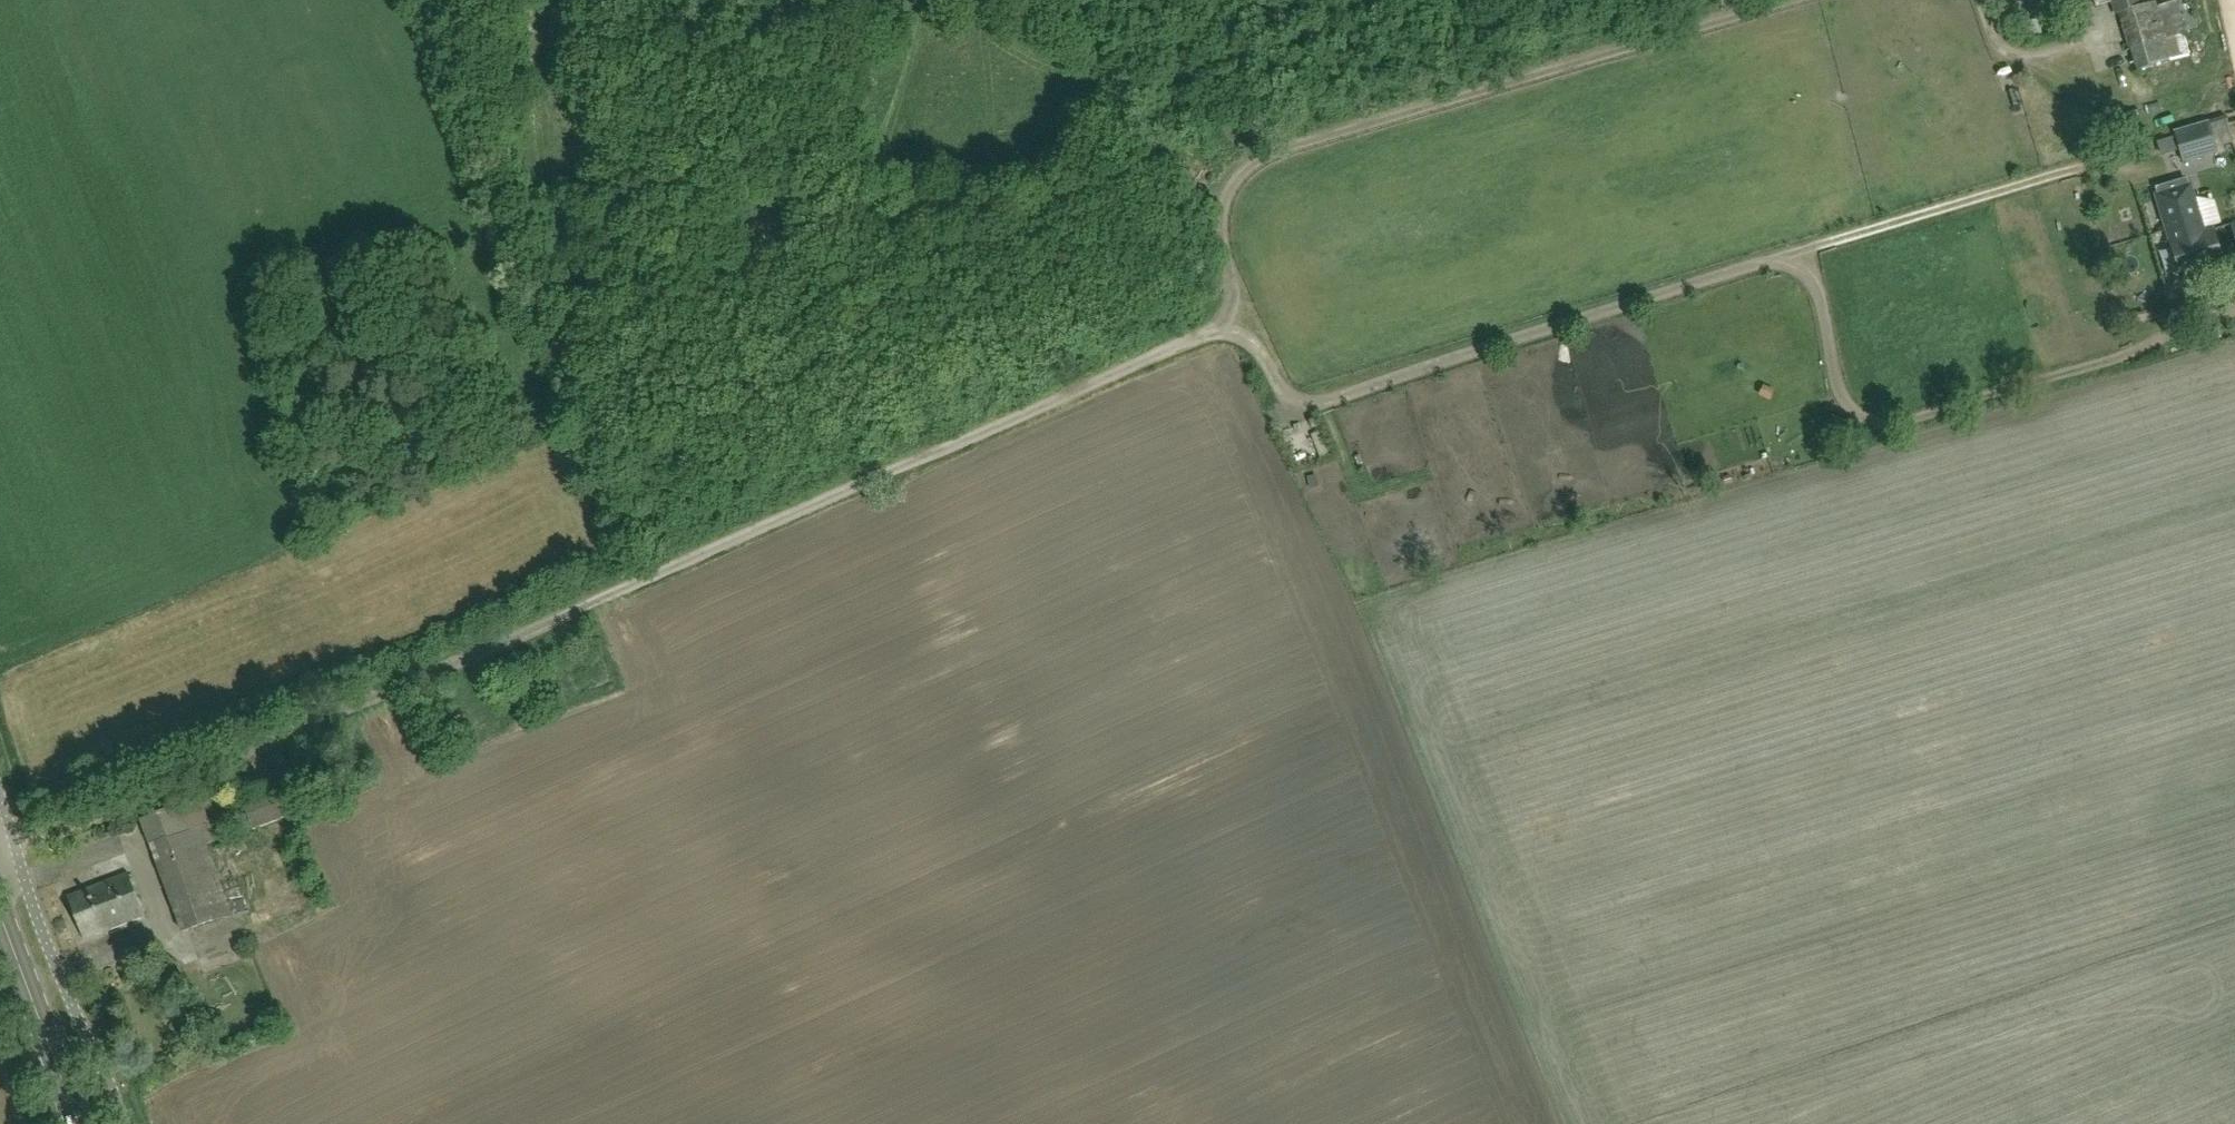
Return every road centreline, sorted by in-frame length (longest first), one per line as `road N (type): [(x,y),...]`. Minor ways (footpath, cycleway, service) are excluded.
road 1 (secondary): [(79,1123),(0,913)]

